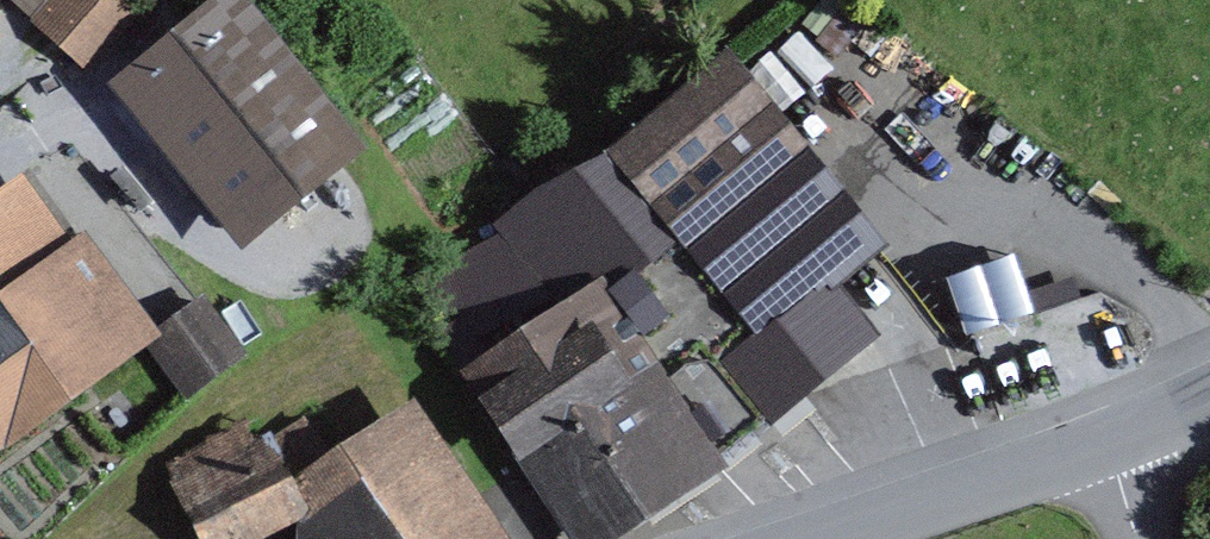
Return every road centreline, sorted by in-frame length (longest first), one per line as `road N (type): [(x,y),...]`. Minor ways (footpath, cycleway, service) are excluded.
road 1 (unclassified): [(813,538),(1108,444)]

